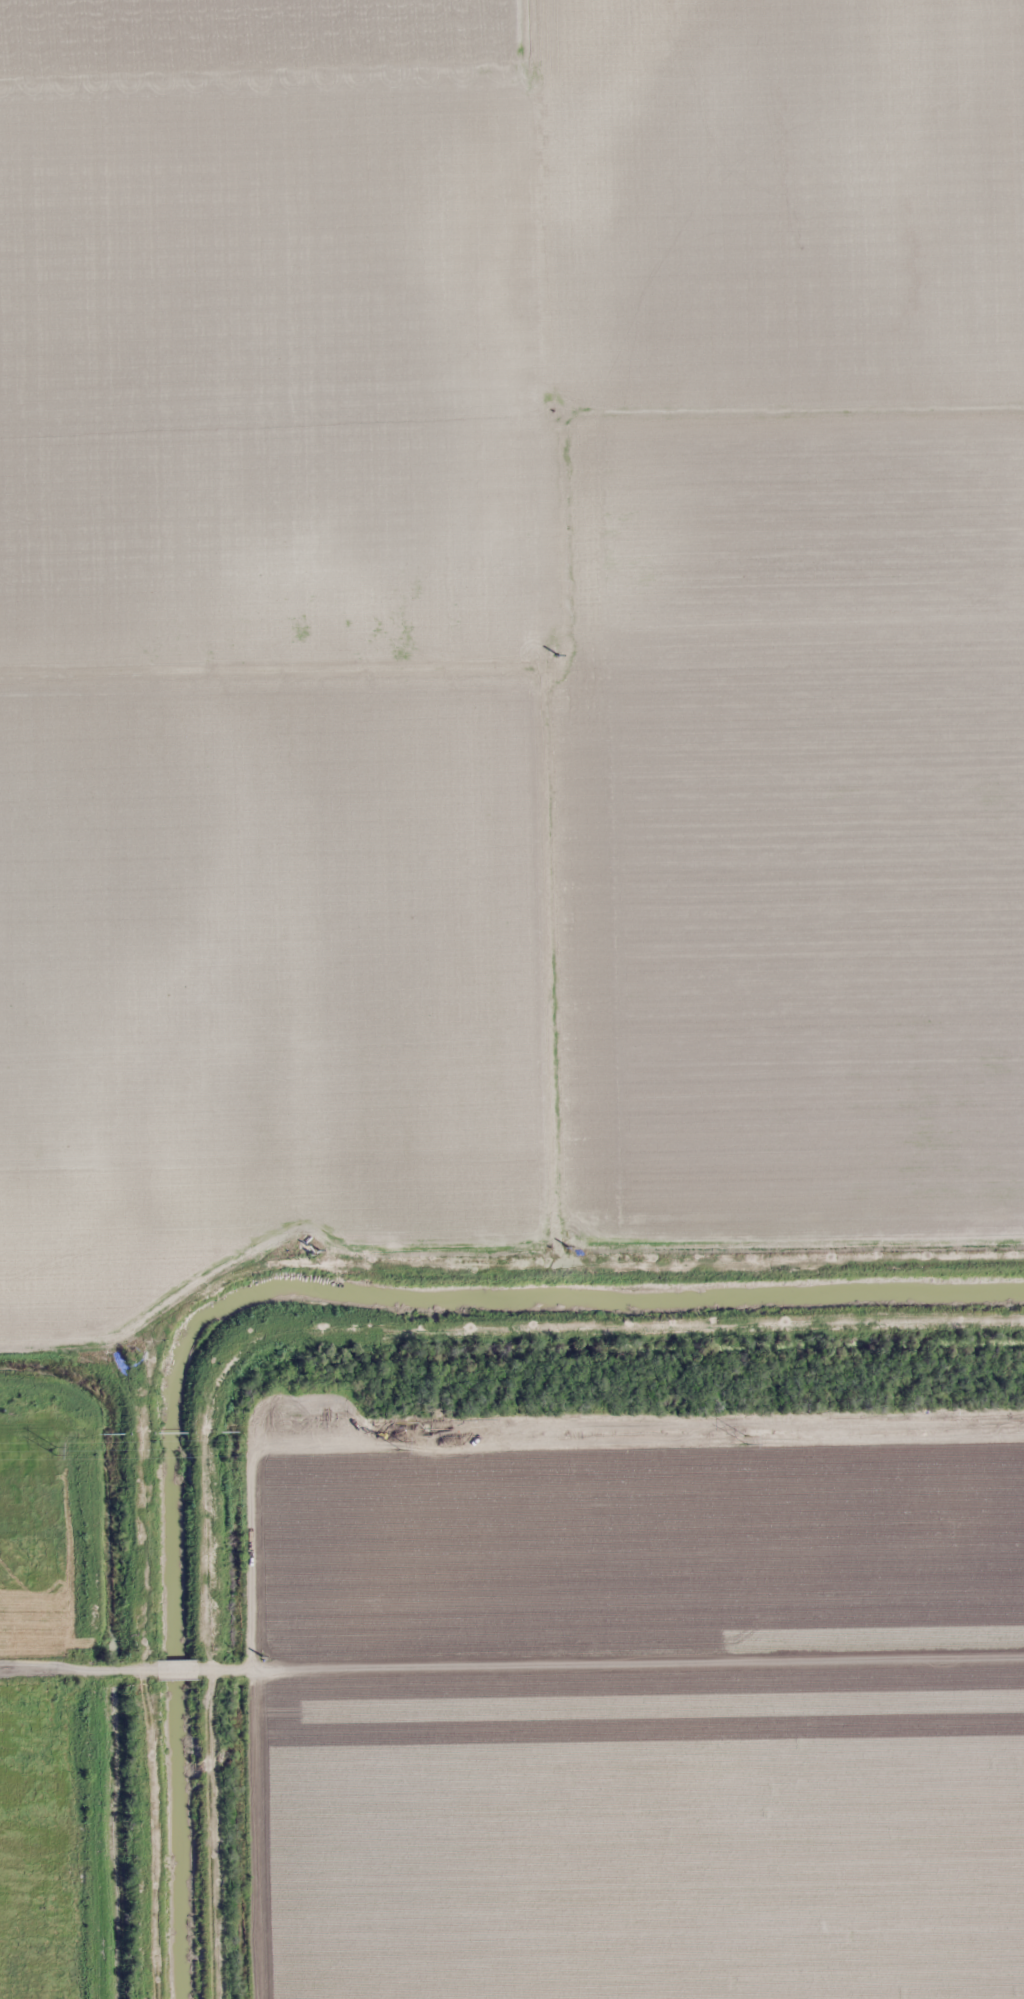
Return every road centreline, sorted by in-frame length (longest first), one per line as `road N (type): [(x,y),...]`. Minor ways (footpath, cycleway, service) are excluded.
road 1 (residential): [(0,1665),(1023,1656)]

